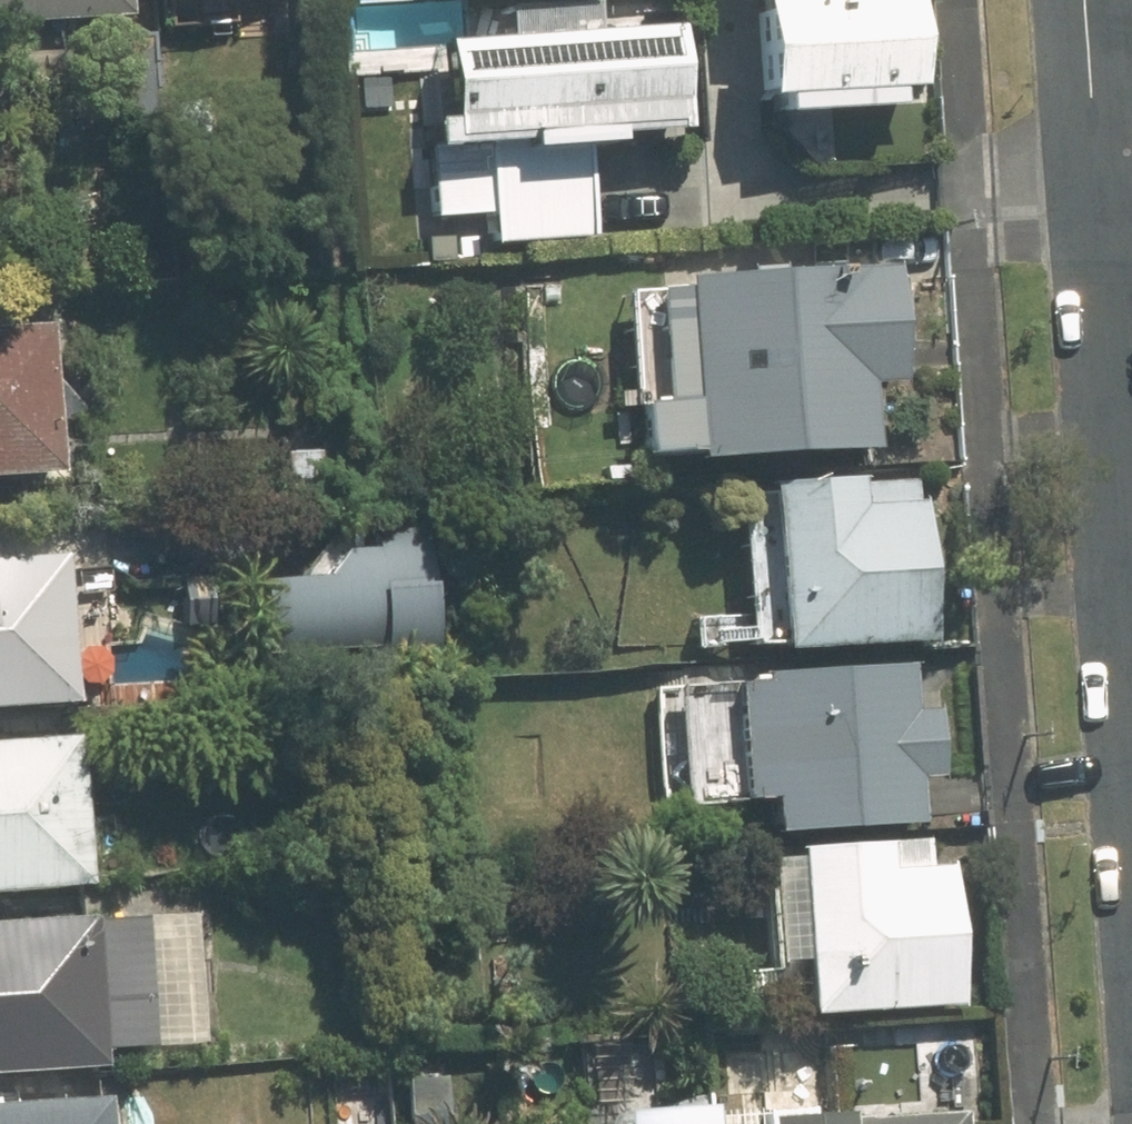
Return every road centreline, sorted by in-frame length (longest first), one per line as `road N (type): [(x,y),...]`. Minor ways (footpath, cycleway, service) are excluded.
road 1 (residential): [(1087,0),(1131,619)]

